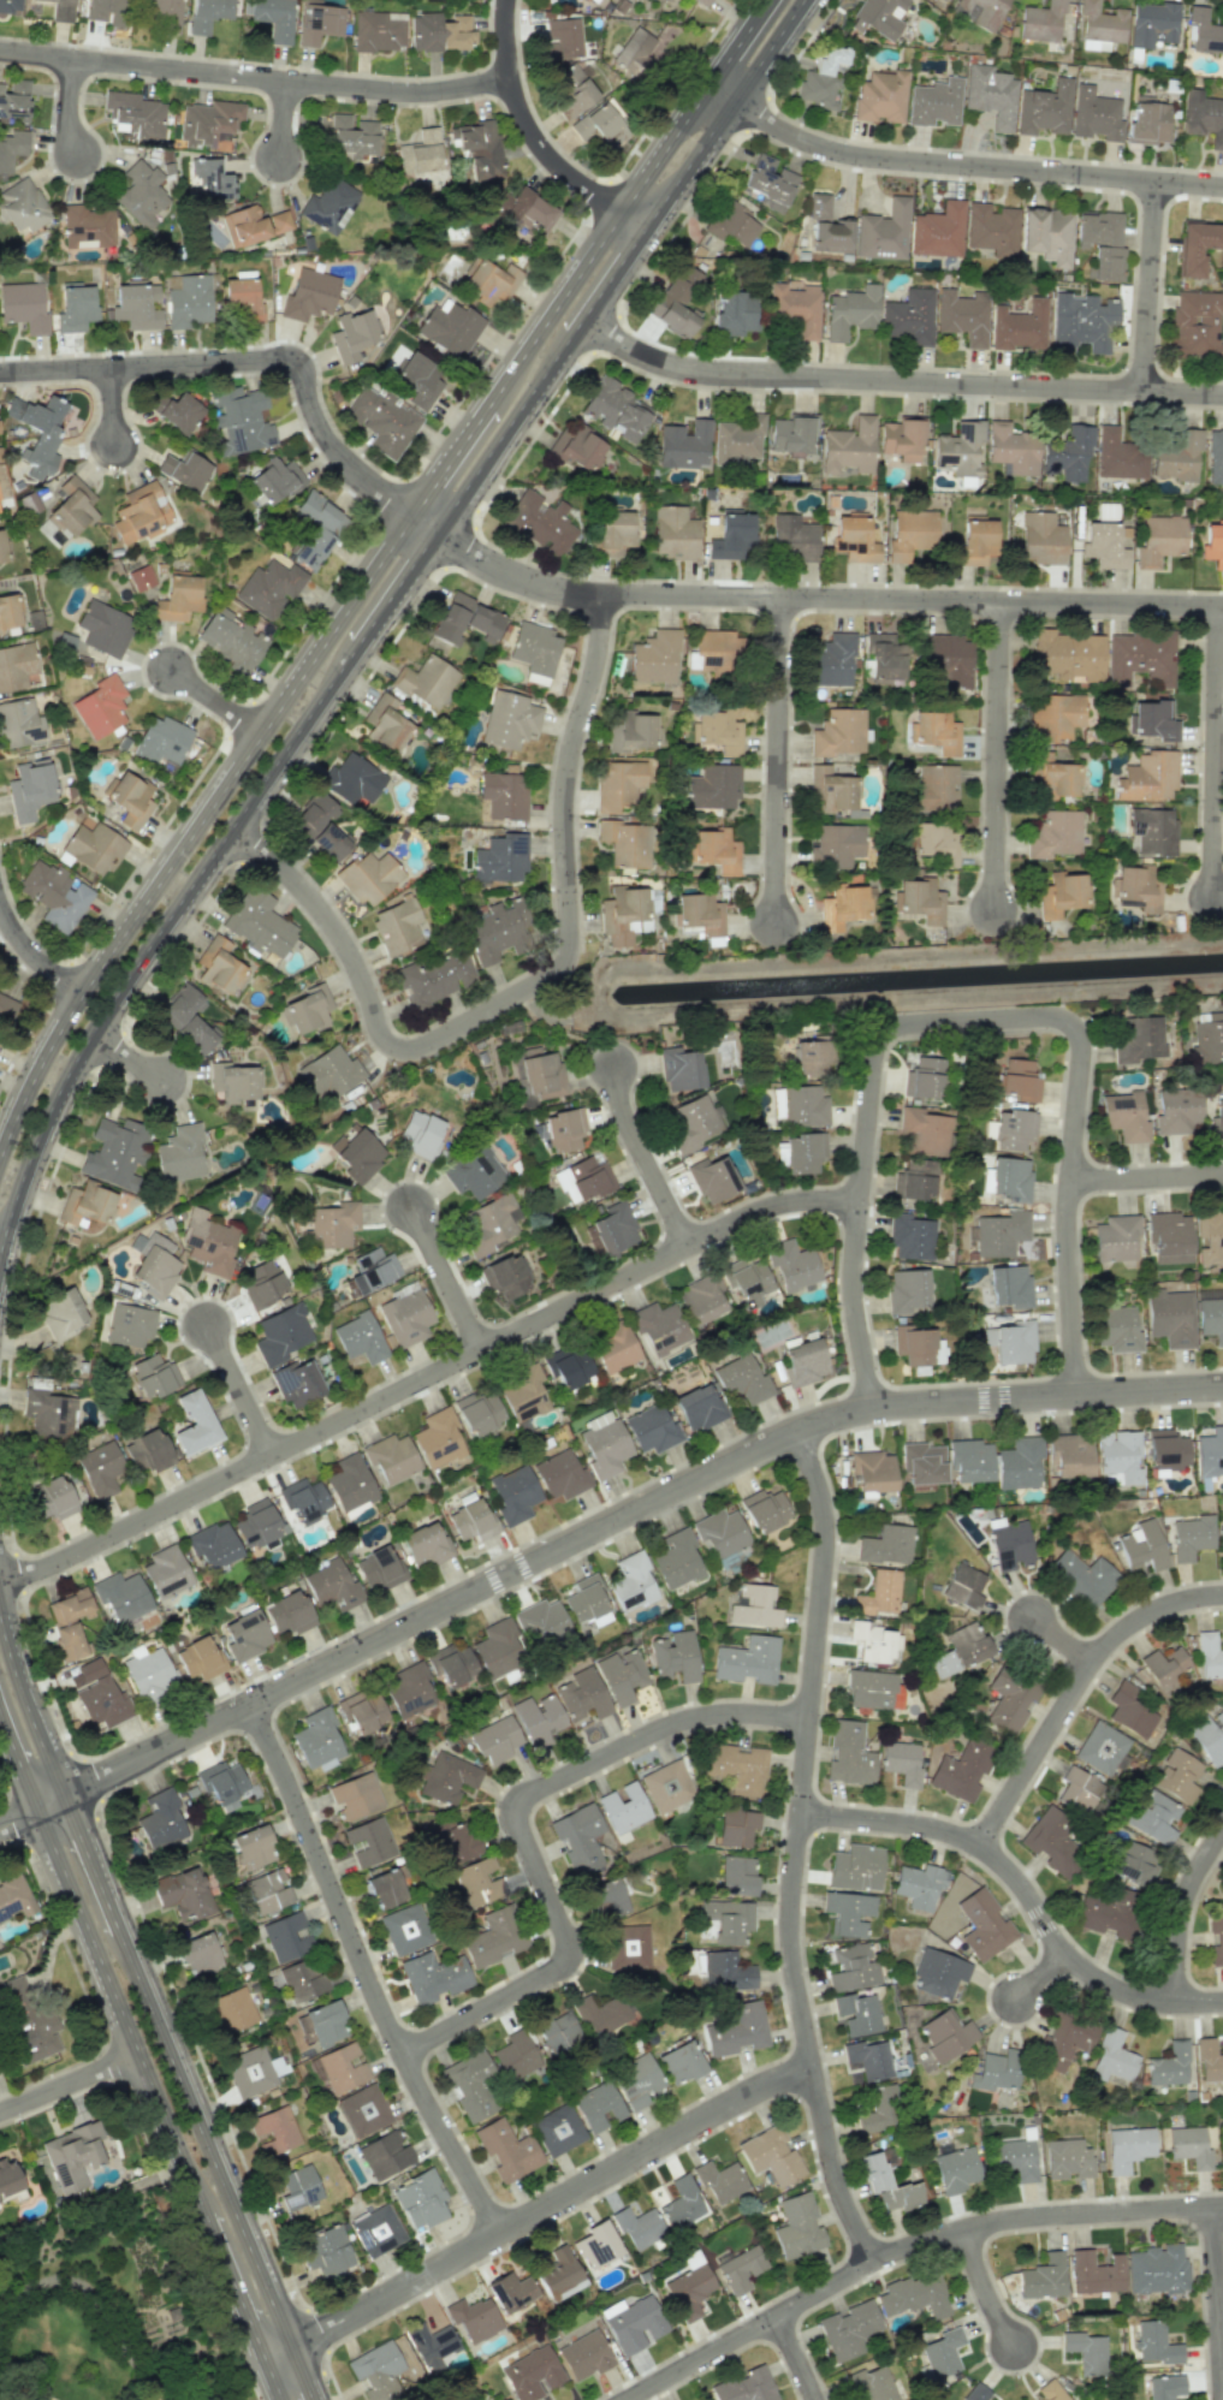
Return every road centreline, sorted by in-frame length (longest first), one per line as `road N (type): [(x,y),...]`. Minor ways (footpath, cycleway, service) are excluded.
road 1 (residential): [(1222,1388),(915,1406),(801,1431),(63,1795)]
road 2 (residential): [(862,1204),(792,1204),(743,1219),(53,1567),(0,1578)]
road 3 (residential): [(875,1410),(855,1276),(879,1051),(887,1034),(907,1024),(1056,1017),(1082,1039),(1069,1228),(1079,1396)]
road 4 (residential): [(878,2261),(837,2178),(794,1948),(830,1543),(823,1487),(801,1431)]
road 5 (residential): [(231,834),(274,860),(323,909),(367,981),(386,1035),(402,1045),(427,1042),(554,973),(571,949),(565,797),(600,661),(605,594)]
road 6 (residential): [(438,534),(521,576),(605,594),(1222,605)]
road 7 (tertiary): [(411,515),(81,991),(0,1147)]
road 8 (residential): [(812,1719),(691,1719),(512,1804),(577,1960),(404,2055)]
road 9 (residential): [(580,327),(648,360),(703,372),(1222,394)]
road 10 (residential): [(814,2066),(752,2092),(289,2346)]
road 11 (residential): [(500,2234),(404,2055),(248,1703)]
road 12 (residential): [(1222,186),(869,158),(798,137),(703,90)]
road 13 (residential): [(511,78),(415,93),(0,51)]
road 14 (residential): [(0,373),(277,357),(296,363),(328,440),(411,515)]
road 15 (residential): [(1222,2003),(1153,2003),(1104,1985),(1068,1955),(1021,1882),(970,1842),(921,1826),(802,1814)]
road 16 (tertiary): [(0,1239),(31,1152),(90,1039),(231,834)]
road 17 (secondary): [(289,2346),(118,1930)]
road 18 (secondary): [(36,1808),(206,2216)]
road 19 (tertiary): [(703,90),(487,406)]
road 20 (tertiary): [(231,834),(438,534)]
road 21 (residential): [(982,1849),(1110,1647),(1151,1616),(1222,1596)]
road 22 (residential): [(1222,2206),(1001,2221),(878,2261)]
road 23 (residential): [(782,598),(776,921)]
road 24 (residential): [(1003,601),(996,910)]
road 25 (residential): [(1222,605),(1215,898)]
road 26 (residential): [(622,2399),(878,2261)]
road 27 (residential): [(510,0),(511,78),(529,125),(560,167),(642,236)]
road 28 (tertiary): [(642,236),(806,0)]
road 29 (tertiary): [(438,534),(570,341)]
road 30 (residential): [(1146,391),(1162,182)]
road 31 (residential): [(691,1247),(631,1125),(618,1067)]
road 32 (residential): [(1221,2399),(1211,2206)]
road 33 (secondary): [(63,1795),(30,1722),(0,1616)]
road 34 (residential): [(1222,1838),(1181,1931),(1180,2006)]
road 35 (residential): [(485,1350),(414,1207)]
road 36 (secondary): [(206,2216),(265,2360)]
road 37 (residential): [(138,2053),(0,2111)]
road 38 (residential): [(1222,1177),(1073,1177)]
road 39 (residential): [(274,1457),(209,1326)]
road 40 (secondary): [(118,1930),(63,1795)]
road 41 (tertiary): [(487,406),(411,515)]
road 42 (residential): [(963,2228),(1015,2346)]
road 43 (tertiary): [(570,341),(642,236)]

